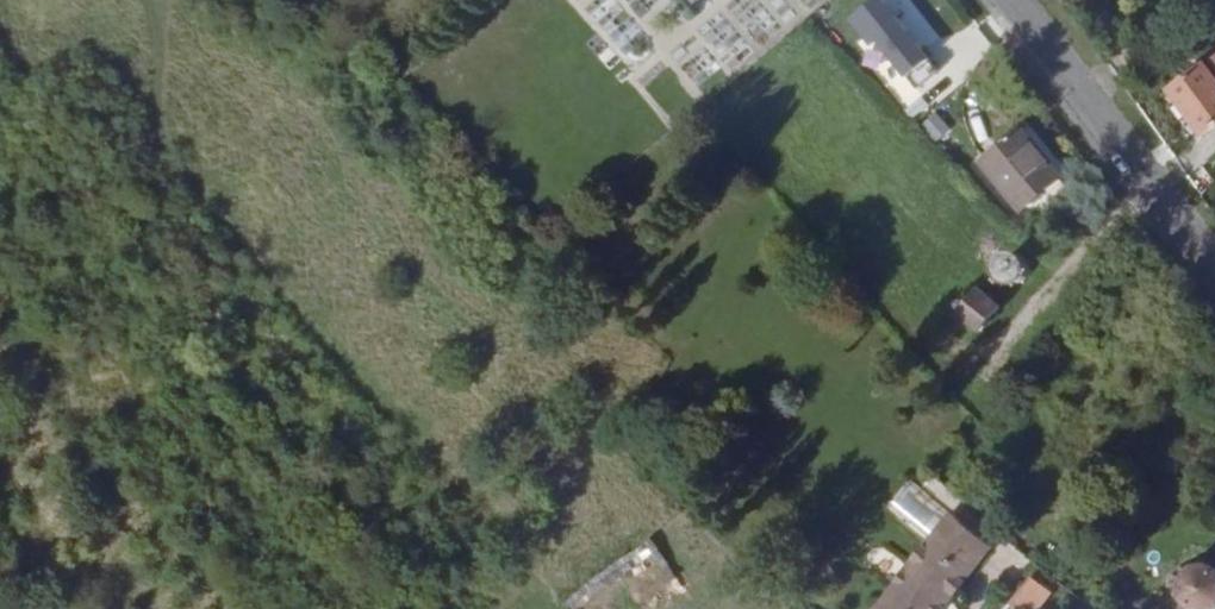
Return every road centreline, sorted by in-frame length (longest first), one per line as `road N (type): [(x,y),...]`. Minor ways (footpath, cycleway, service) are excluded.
road 1 (tertiary): [(1002,0),(1214,277)]

